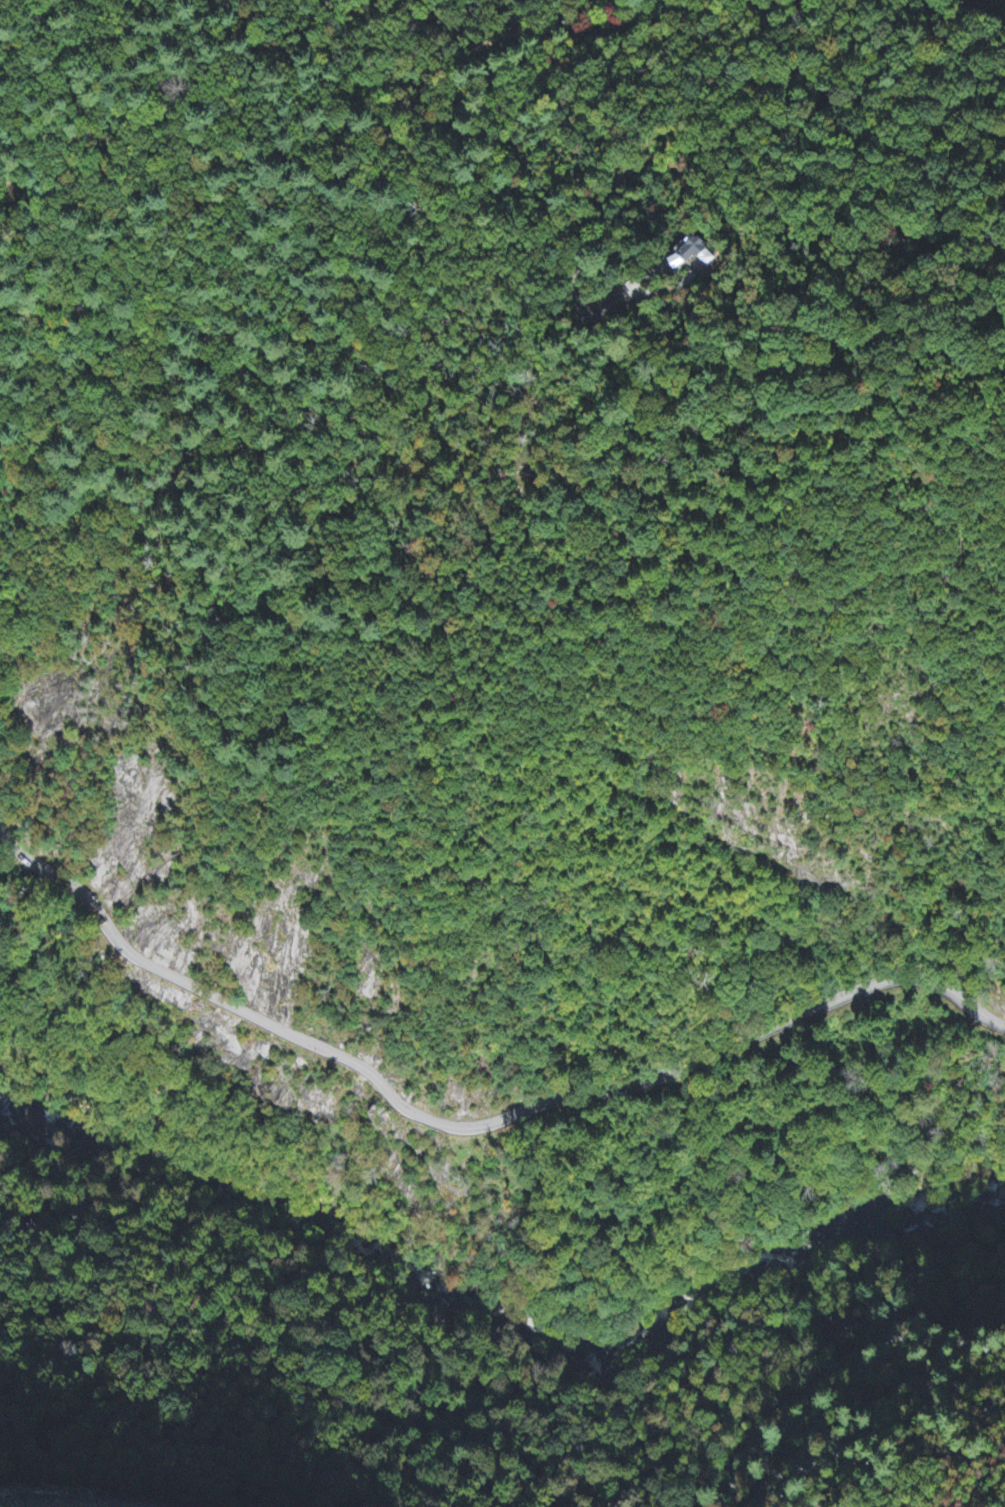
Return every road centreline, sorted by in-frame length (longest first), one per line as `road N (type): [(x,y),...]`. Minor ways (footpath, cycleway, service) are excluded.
road 1 (primary): [(0,827),(21,853),(84,897),(126,952),(350,1063),(405,1107),(447,1126),(479,1128),(558,1100),(661,1078),(888,982),(943,986),(1004,1026)]
road 2 (residential): [(216,0),(399,84),(515,35),(604,35),(692,8),(746,19),(815,0)]
road 3 (residential): [(922,0),(935,17),(929,37),(864,74),(767,86),(616,178),(582,252),(577,302)]

